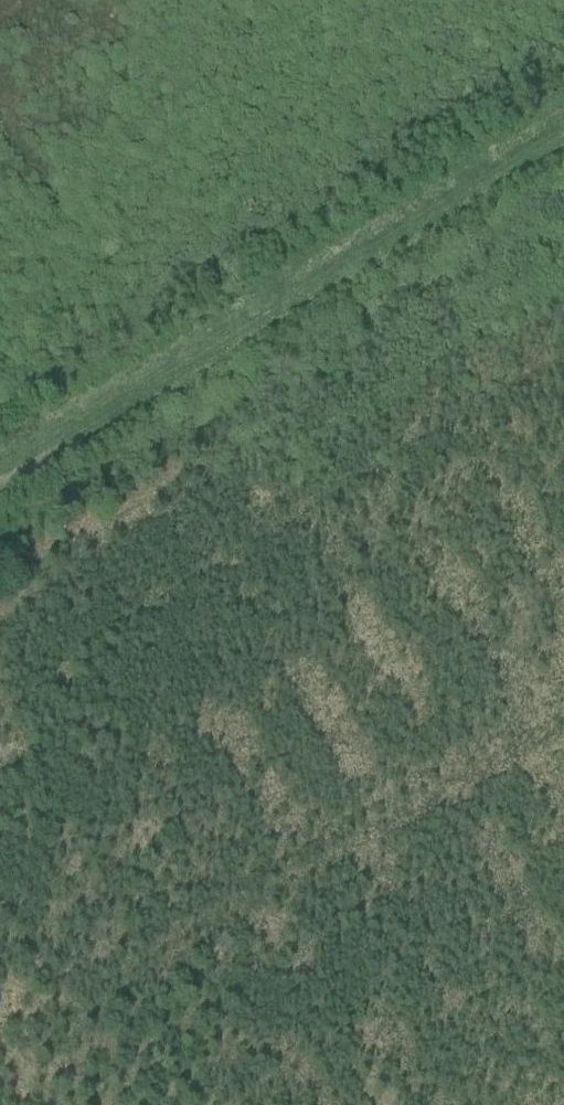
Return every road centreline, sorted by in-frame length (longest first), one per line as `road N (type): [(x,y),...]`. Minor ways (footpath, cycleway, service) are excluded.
road 1 (track): [(563,130),(0,470)]

